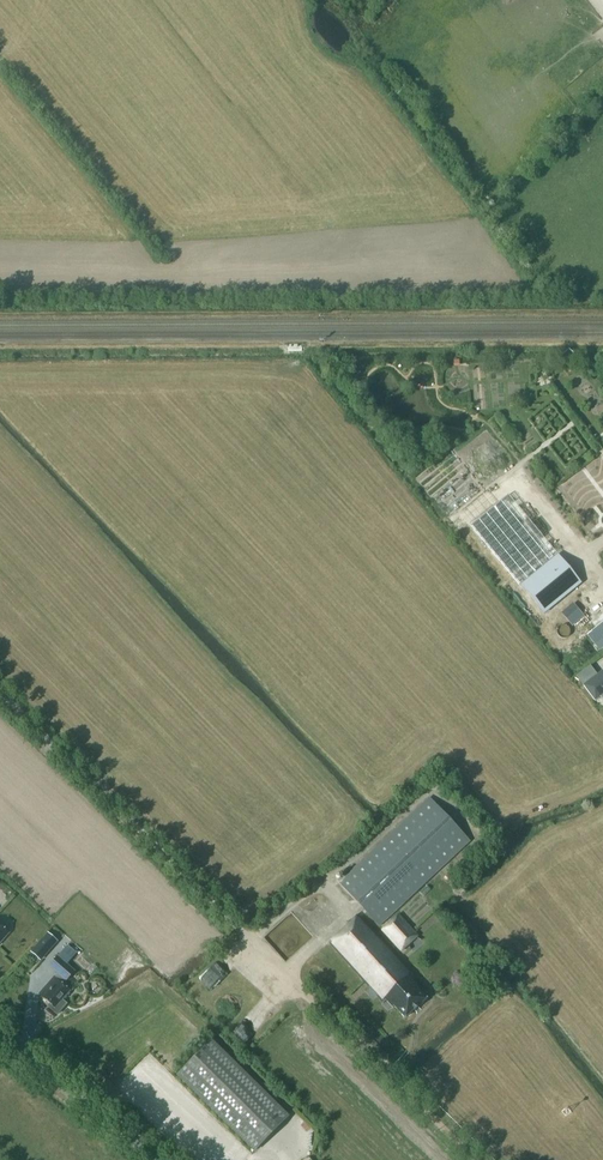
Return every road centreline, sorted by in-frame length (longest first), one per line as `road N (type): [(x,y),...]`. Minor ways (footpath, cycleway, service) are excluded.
road 1 (unclassified): [(161,1159),(0,1036)]

